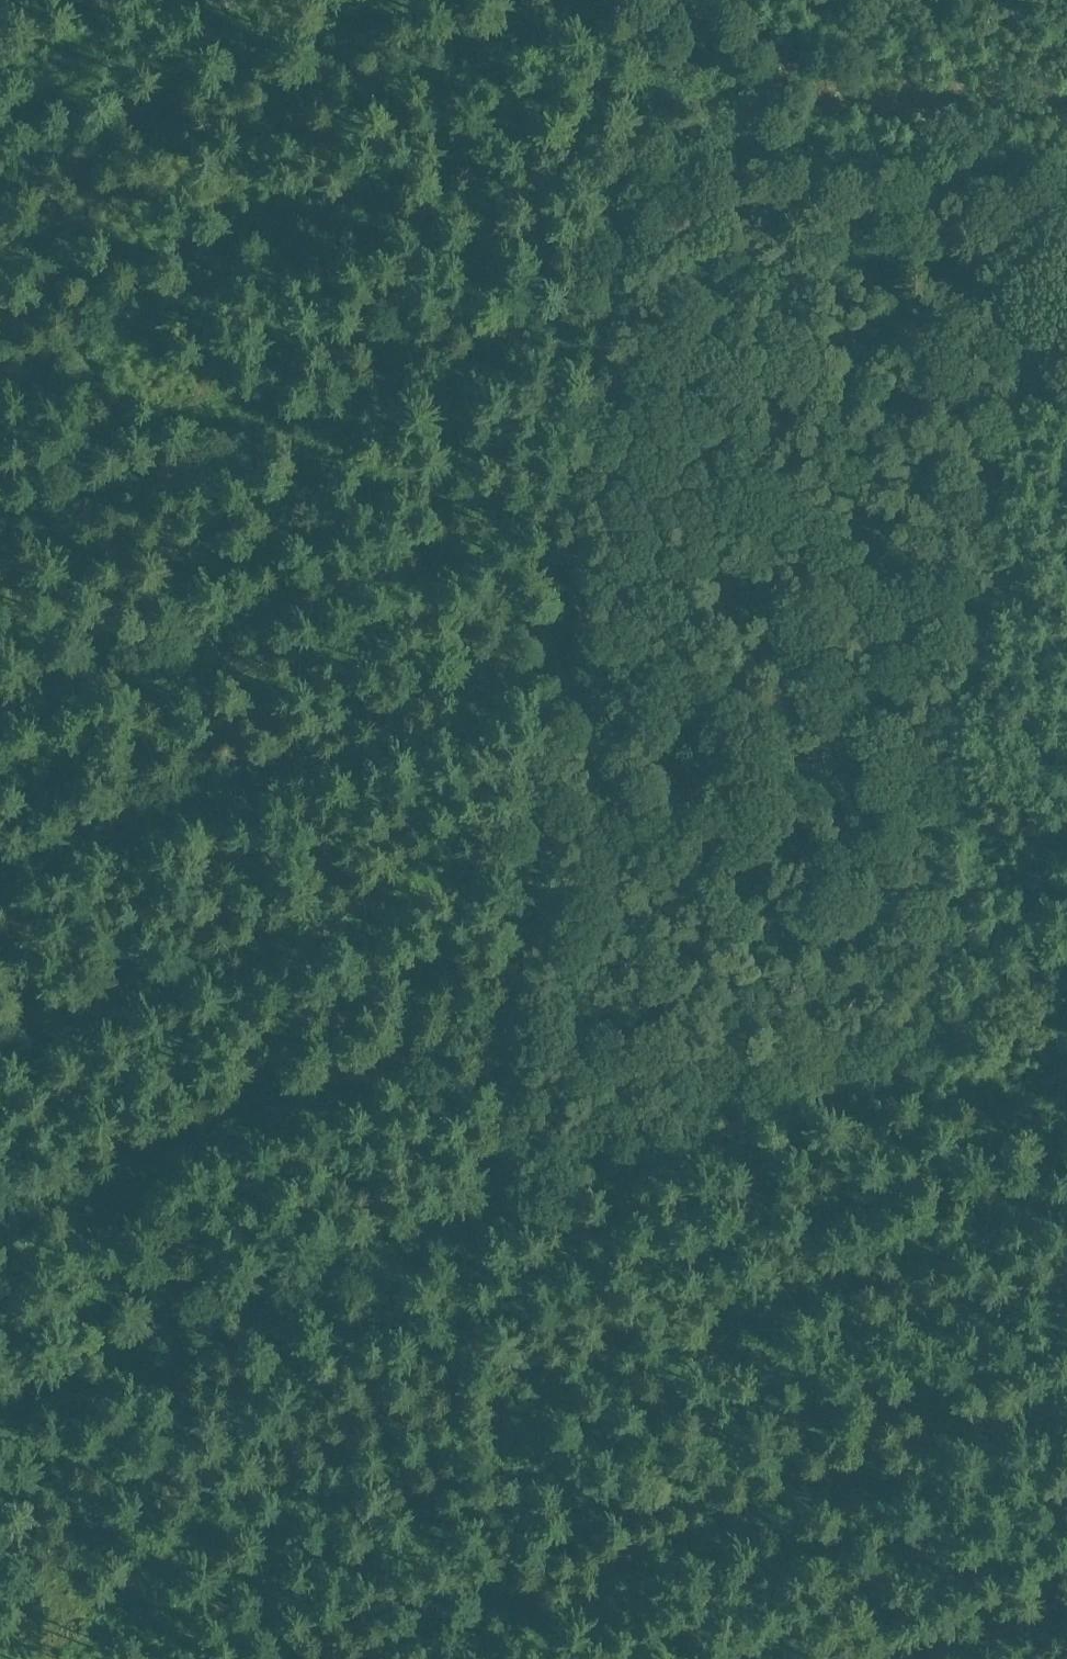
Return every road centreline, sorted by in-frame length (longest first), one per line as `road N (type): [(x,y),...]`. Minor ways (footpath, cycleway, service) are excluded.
road 1 (track): [(455,1207),(654,0)]
road 2 (track): [(0,1406),(455,1207)]

